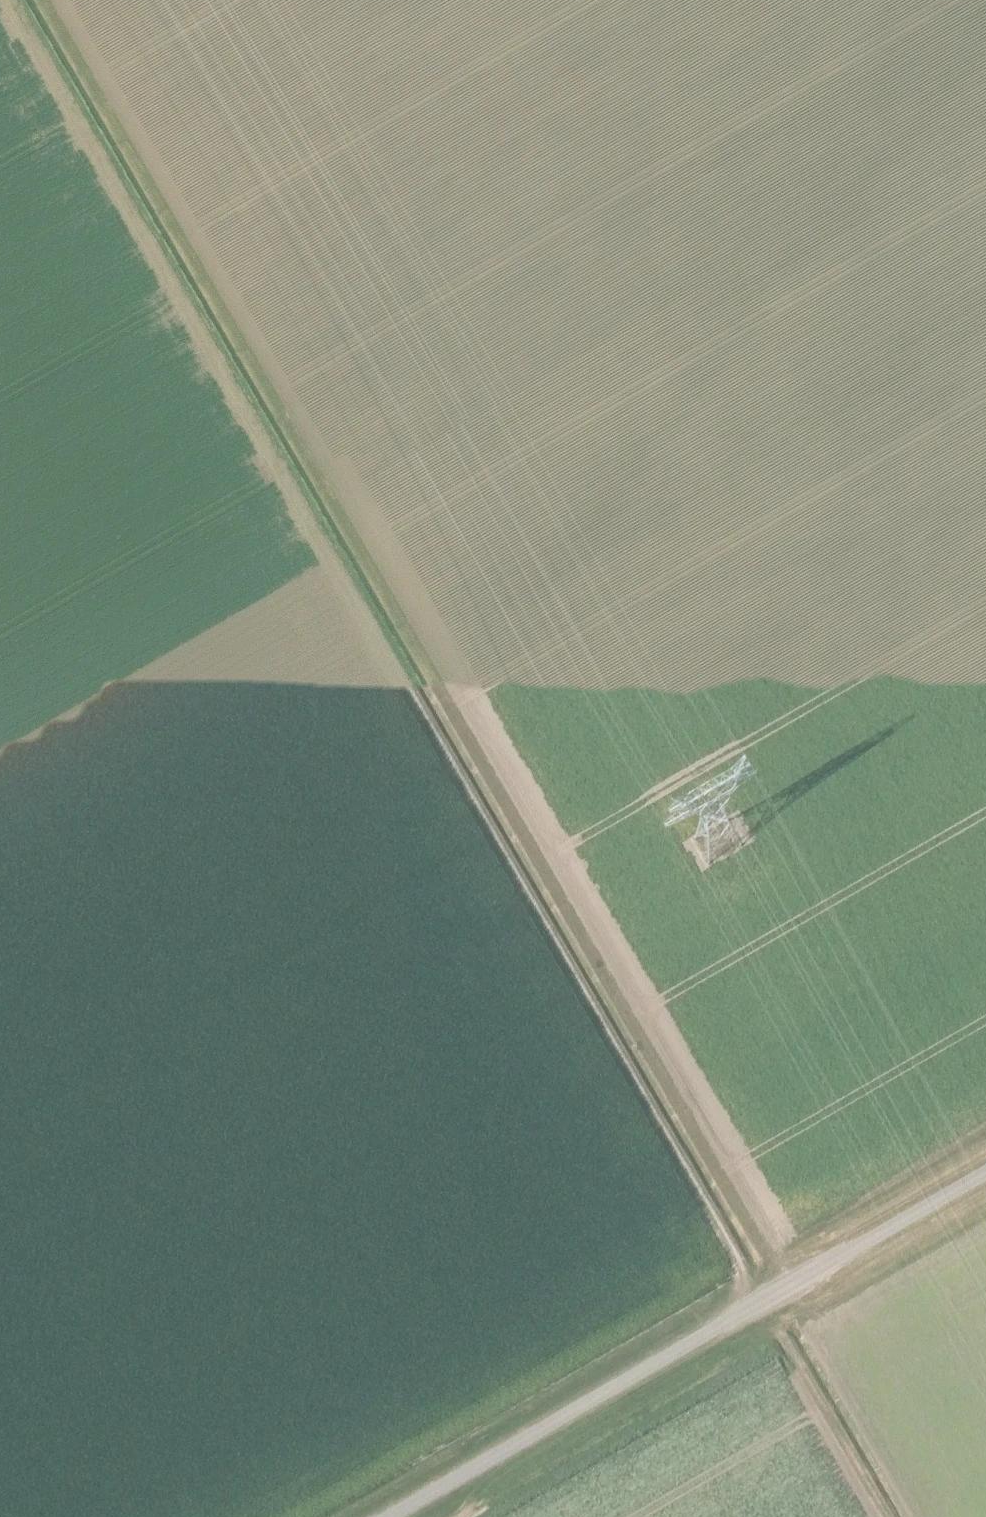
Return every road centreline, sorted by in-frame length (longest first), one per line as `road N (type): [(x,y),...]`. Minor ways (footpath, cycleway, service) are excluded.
road 1 (unclassified): [(390,1516),(985,1172)]

